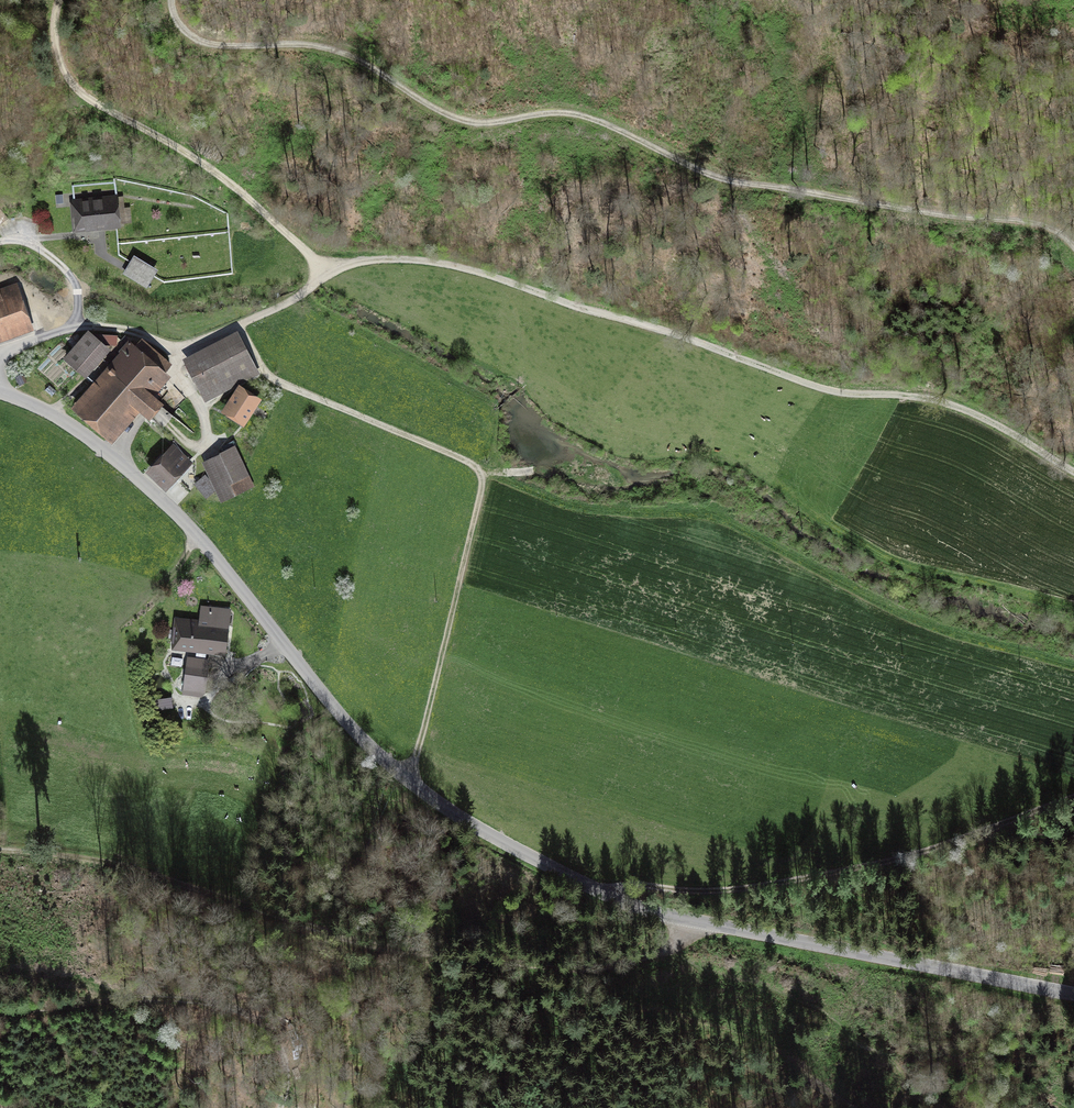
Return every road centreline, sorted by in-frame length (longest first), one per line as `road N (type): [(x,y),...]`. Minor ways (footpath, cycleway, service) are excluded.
road 1 (tertiary): [(0,393),(88,438),(171,509),(370,747),(407,782),(505,844),(646,910),(1073,997)]
road 2 (track): [(75,326),(184,344),(273,310),(347,265),(424,261),(496,277),(831,391),(934,400),(1006,430),(1073,472)]
road 3 (track): [(171,0),(182,27),(204,42),(323,47),(452,117),(481,123),(576,115),(721,179),(1026,222),(1073,247)]
road 4 (track): [(710,924),(662,953),(605,967),(546,968),(369,945),(103,862),(0,849)]
road 5 (track): [(239,325),(272,378),(460,458),(481,479),(407,782)]
road 6 (track): [(589,887),(655,886),(959,839),(1073,797)]
road 7 (track): [(330,273),(209,168),(81,93),(55,39),(60,0)]
road 8 (track): [(0,1013),(134,999),(221,1007),(270,1035),(282,1057),(279,1107)]

